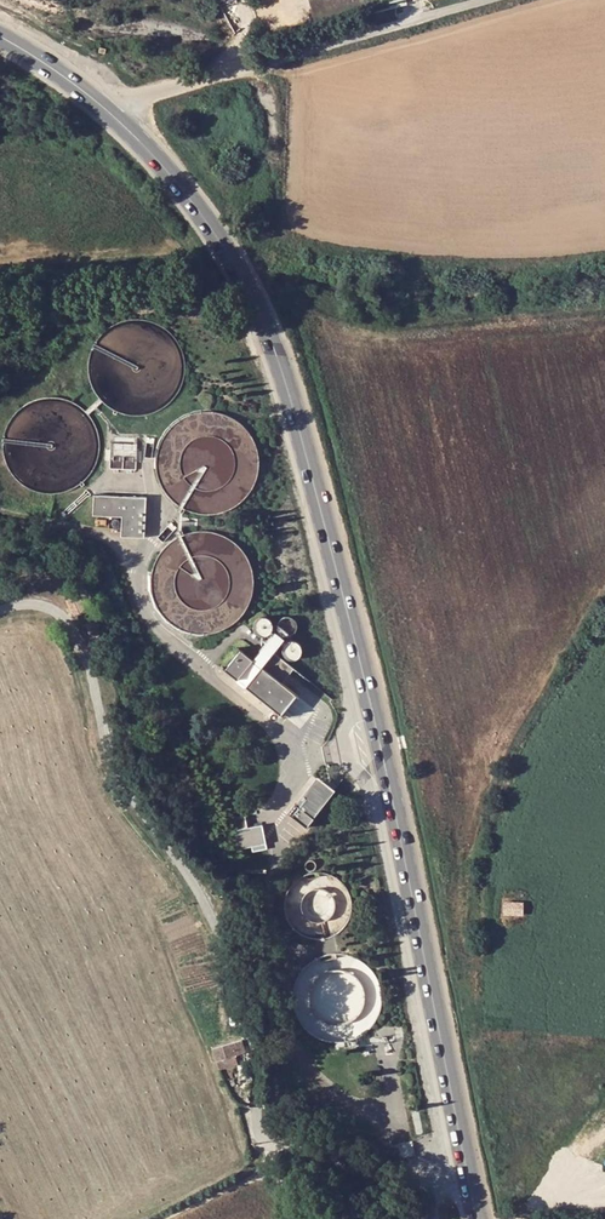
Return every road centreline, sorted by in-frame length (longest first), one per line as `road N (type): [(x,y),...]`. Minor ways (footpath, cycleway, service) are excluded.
road 1 (secondary): [(480,1218),(388,760),(285,365),(237,259),(123,114)]
road 2 (unclassified): [(502,0),(138,102),(123,114)]
road 3 (secondary): [(123,114),(0,32)]

